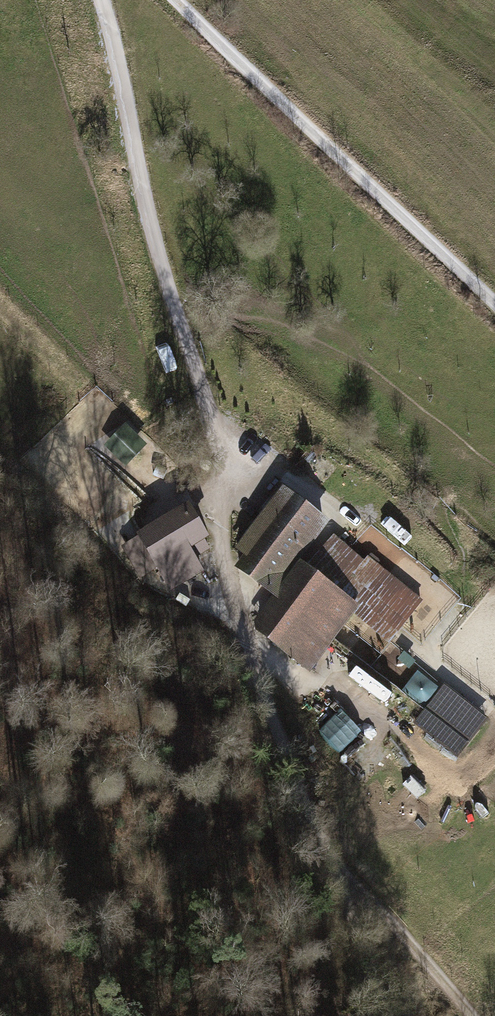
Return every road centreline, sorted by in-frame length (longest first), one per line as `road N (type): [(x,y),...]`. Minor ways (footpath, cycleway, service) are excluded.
road 1 (track): [(386,1015),(282,760),(240,631),(223,563),(215,444),(161,281),(97,0)]
road 2 (track): [(176,0),(494,306)]
road 3 (track): [(282,760),(336,860),(470,1015)]

